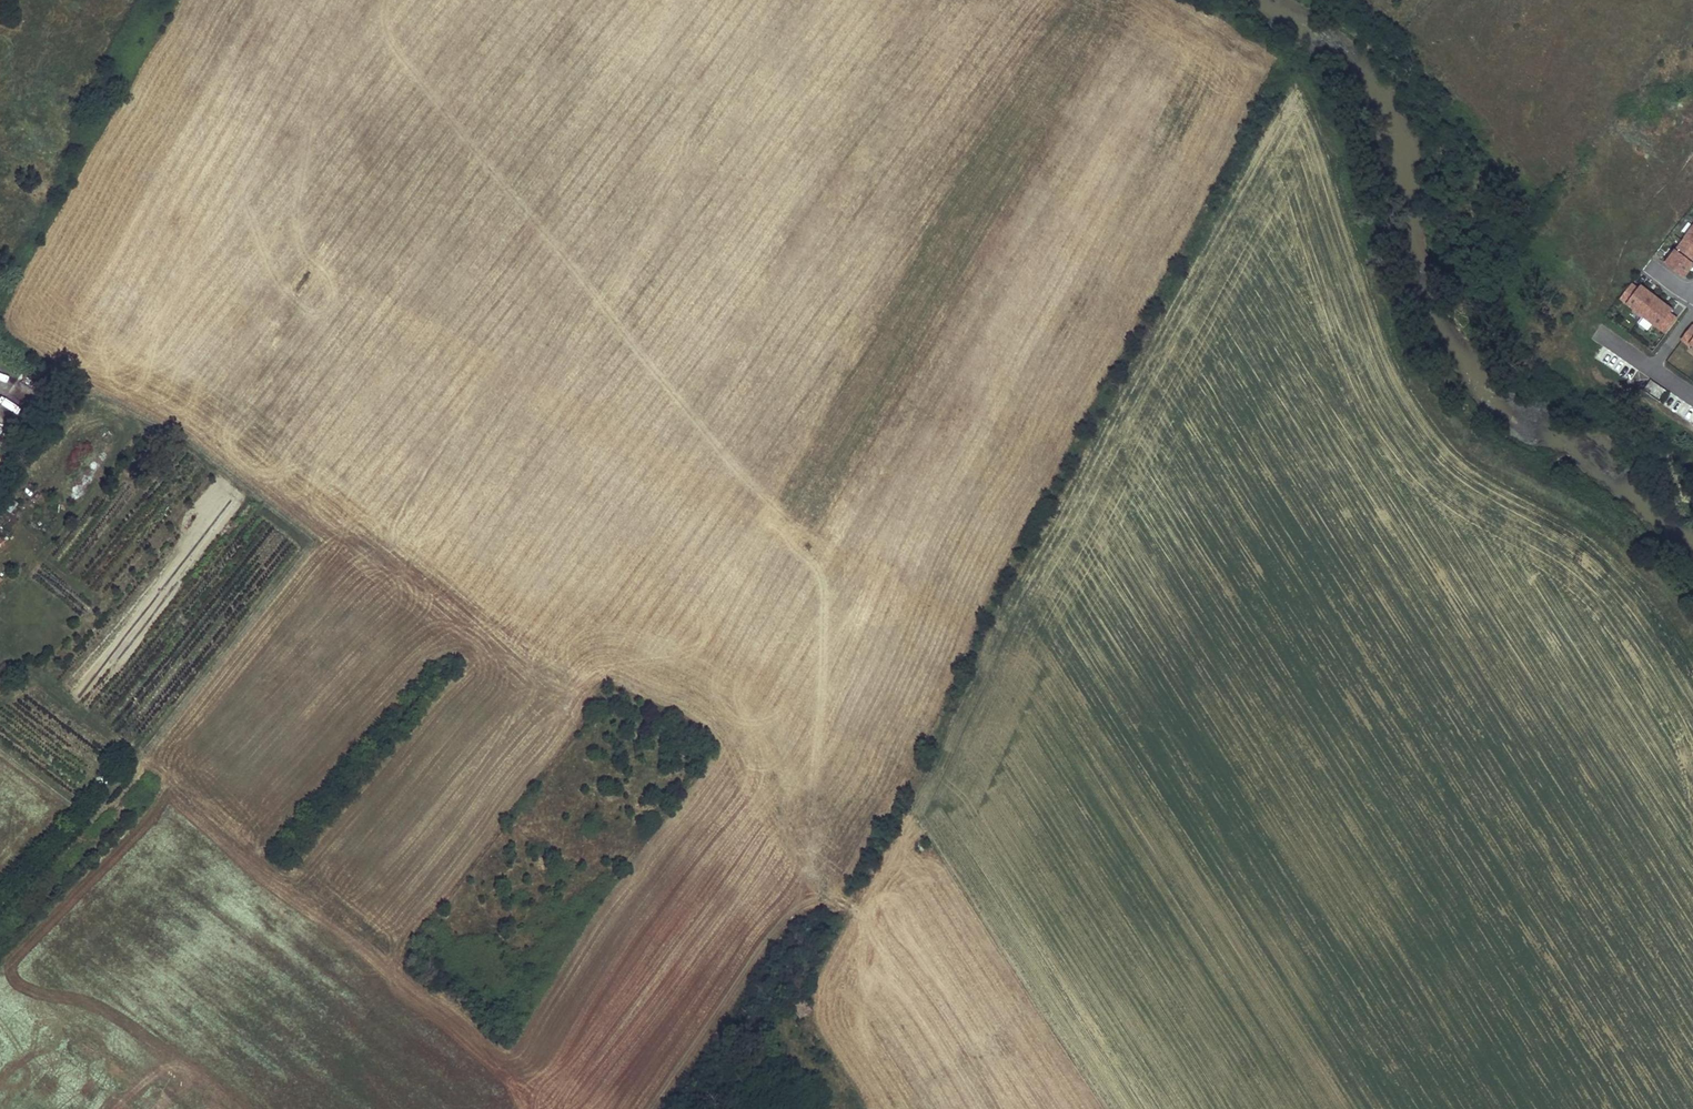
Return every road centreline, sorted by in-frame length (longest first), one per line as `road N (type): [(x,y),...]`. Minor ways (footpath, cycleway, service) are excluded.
road 1 (track): [(933,1108),(835,957),(854,916),(843,898),(971,628)]
road 2 (track): [(663,1108),(765,952),(843,898)]

